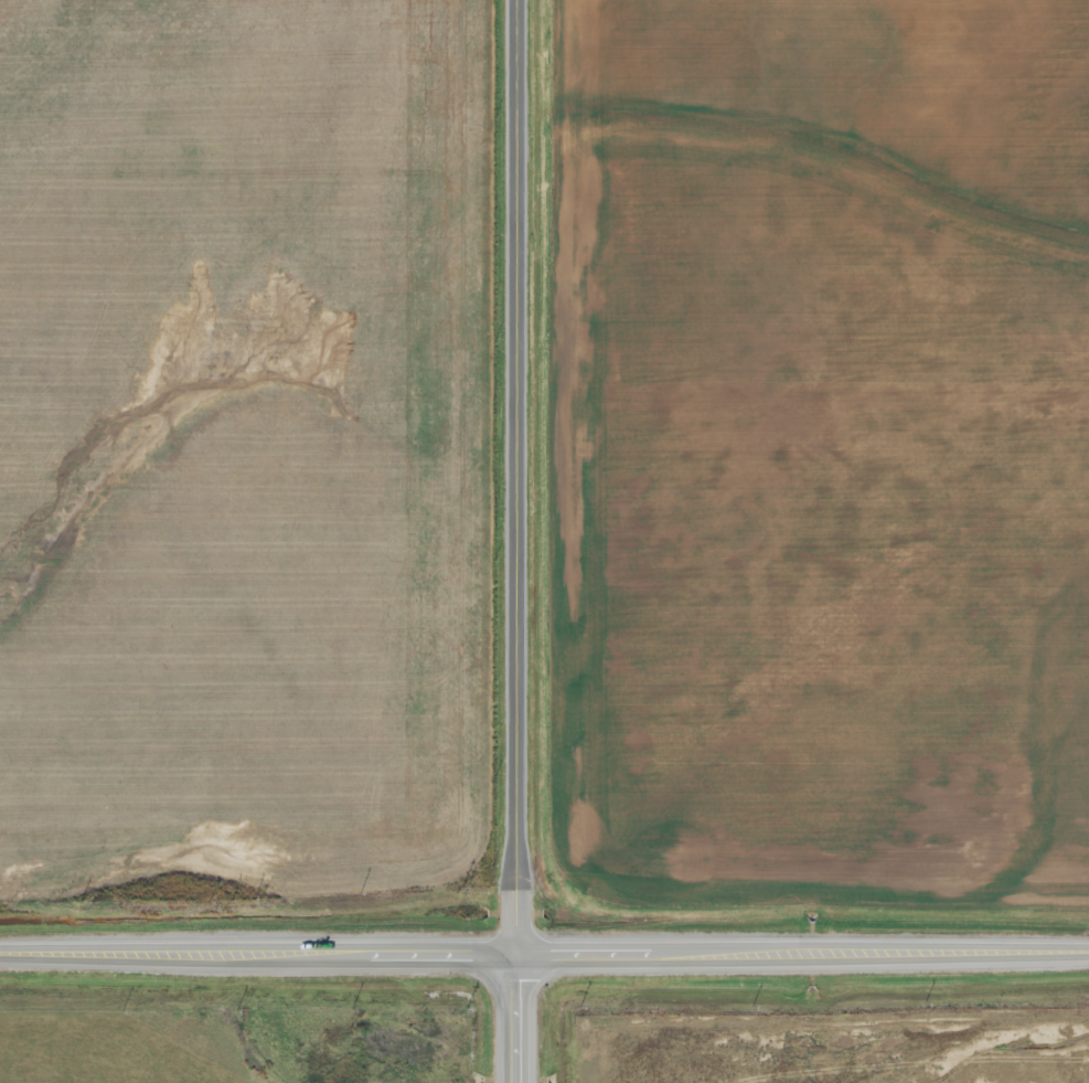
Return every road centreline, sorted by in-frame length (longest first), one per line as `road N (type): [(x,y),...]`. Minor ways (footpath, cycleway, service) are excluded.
road 1 (residential): [(514,954),(522,0)]
road 2 (primary): [(514,954),(1088,954)]
road 3 (primary): [(0,954),(514,954)]
road 4 (secondary): [(516,1082),(514,954)]

